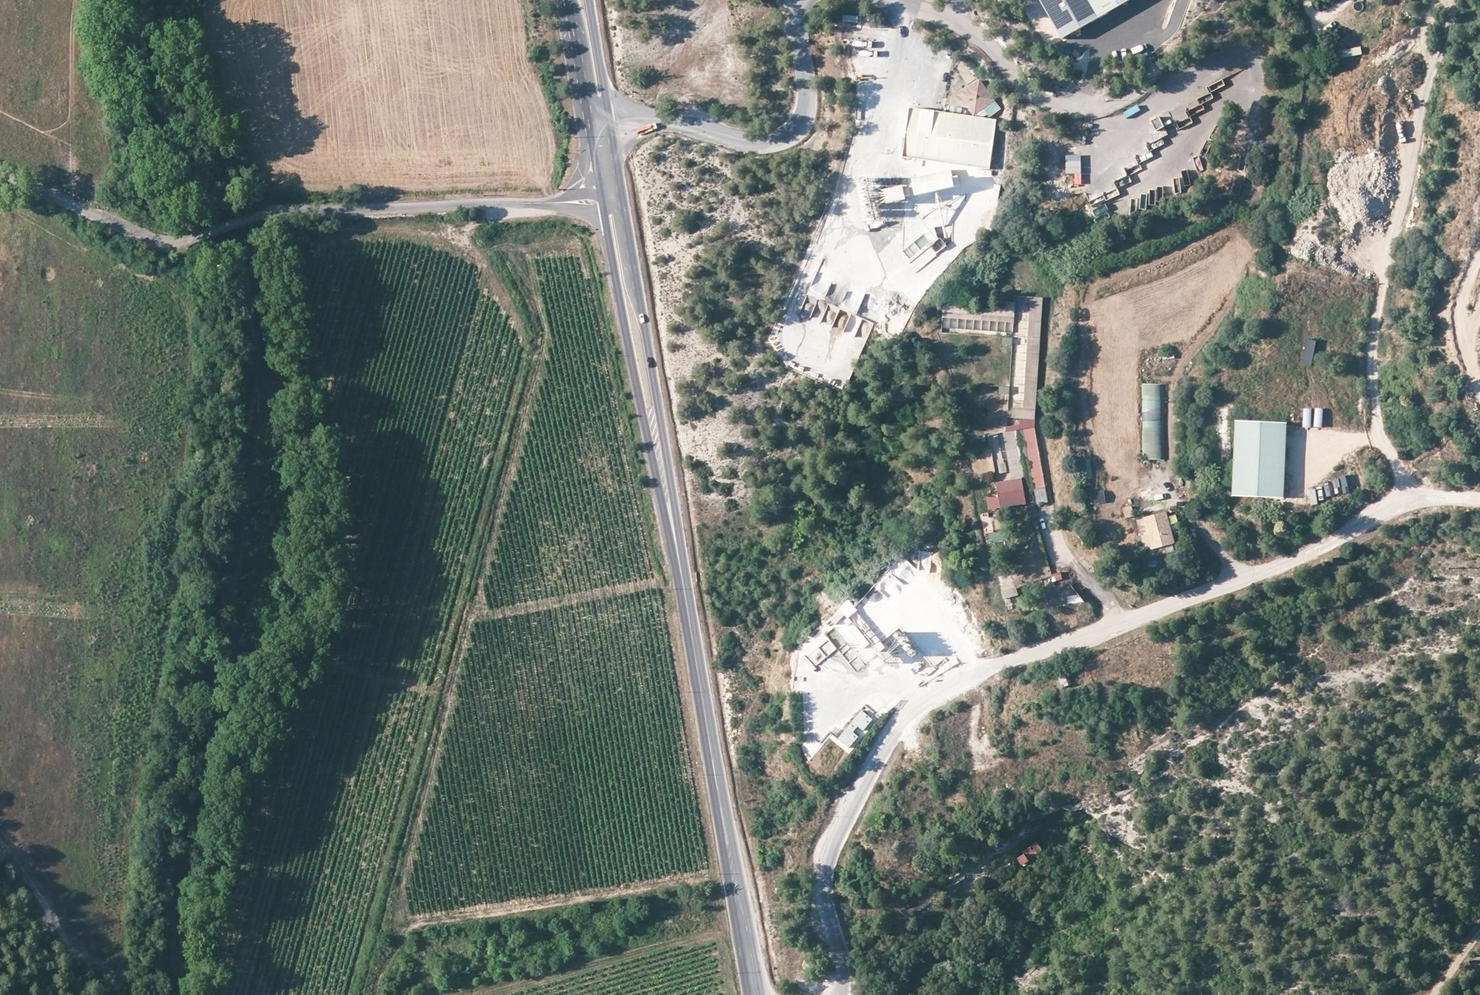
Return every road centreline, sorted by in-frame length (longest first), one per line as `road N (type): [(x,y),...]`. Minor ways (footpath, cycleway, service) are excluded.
road 1 (track): [(500,205),(454,236),(364,234),(310,250),(300,285),(343,485),(345,583),(244,811),(218,915),(222,994)]
road 2 (unclassified): [(842,994),(842,957),(823,880),(858,791),(902,719),(979,669),(1295,557),(1416,493)]
road 3 (secondary): [(612,202),(755,994)]
road 4 (track): [(346,994),(522,350),(502,291),(451,240)]
road 5 (track): [(1479,502),(1416,493),(1382,440),(1374,387),(1386,255),(1411,199),(1421,113),(1453,0)]
road 6 (tertiary): [(264,218),(284,211),(612,202)]
road 7 (track): [(727,994),(718,941),(706,935),(476,994)]
road 8 (track): [(81,210),(79,0)]
road 9 (secondary): [(580,0),(612,202)]
road 10 (tertiary): [(0,172),(164,244),(187,244)]
road 11 (track): [(1382,440),(1328,433),(1303,438),(1296,481)]

